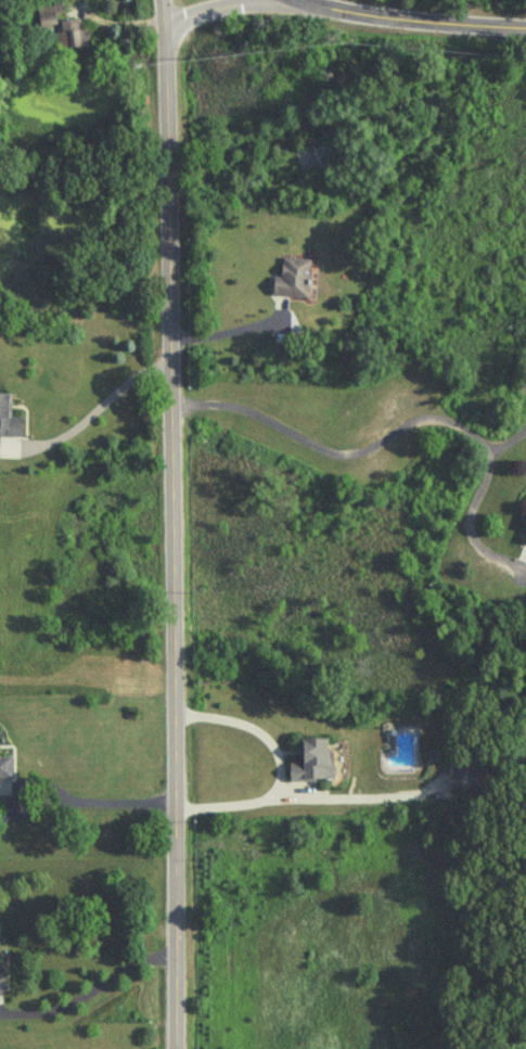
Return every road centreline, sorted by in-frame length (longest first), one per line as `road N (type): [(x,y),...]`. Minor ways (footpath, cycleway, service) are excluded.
road 1 (tertiary): [(171,1048),(161,0)]
road 2 (tertiary): [(525,29),(373,15),(304,0)]

